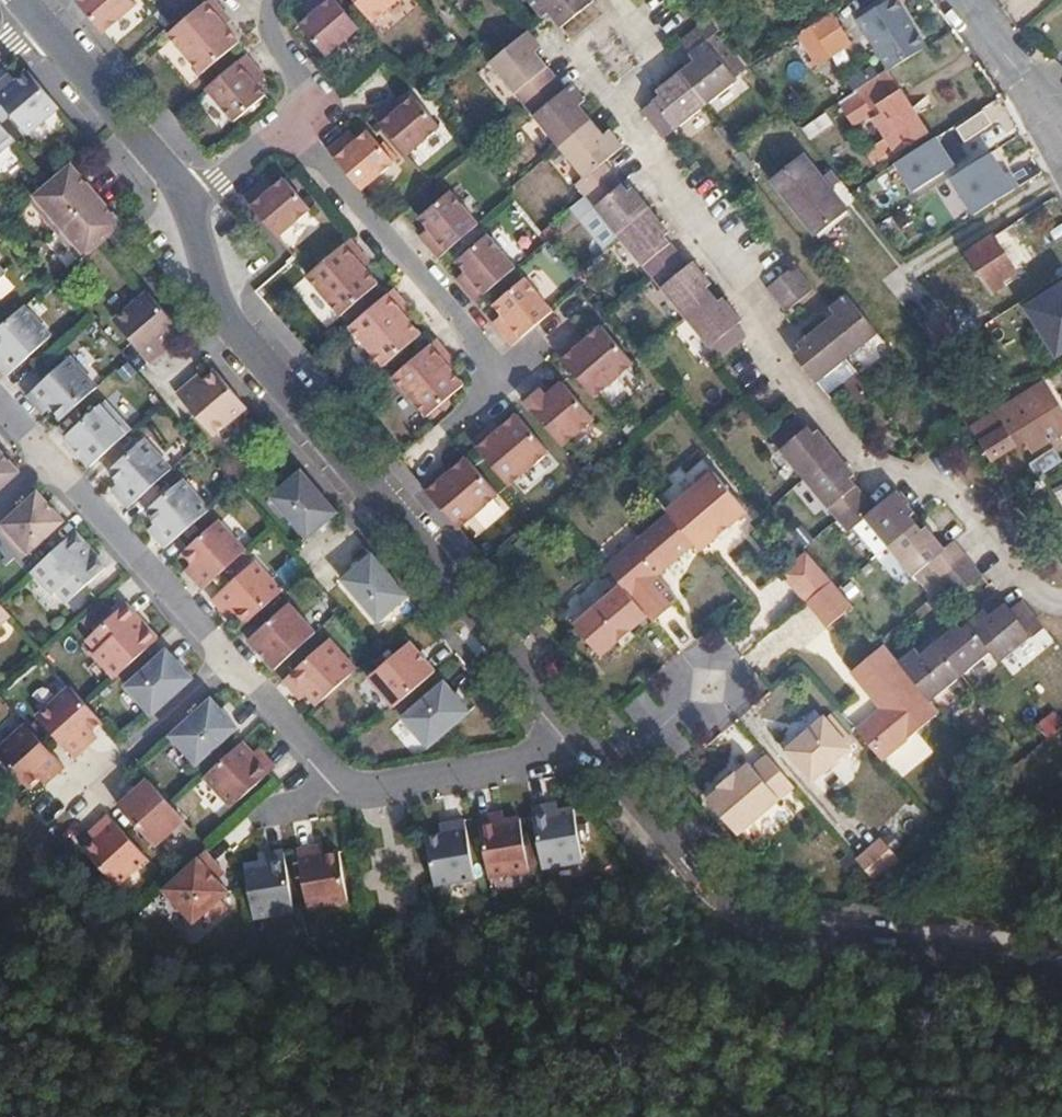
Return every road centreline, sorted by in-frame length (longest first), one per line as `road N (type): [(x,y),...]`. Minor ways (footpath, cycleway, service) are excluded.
road 1 (residential): [(1061,603),(1030,587),(948,484),(886,471),(863,454),(774,354),(726,262),(584,61),(595,40),(624,22)]
road 2 (residential): [(613,772),(694,862),(780,928),(1061,963)]
road 3 (residential): [(289,123),(489,362),(489,399),(480,413),(384,500)]
road 4 (residential): [(229,662),(310,750),(355,785),(590,747)]
road 5 (residential): [(384,500),(590,747)]
road 6 (residential): [(54,465),(229,662)]
road 7 (residential): [(186,207),(154,154),(38,18)]
road 8 (residential): [(81,798),(229,662)]
road 9 (residential): [(1052,126),(962,0)]
road 10 (residential): [(613,772),(723,679)]
road 11 (residential): [(322,428),(227,323)]
road 12 (residential): [(272,0),(269,26),(306,93),(305,110),(289,123)]
road 13 (residential): [(289,123),(186,207)]
road 14 (residential): [(227,323),(186,207)]

